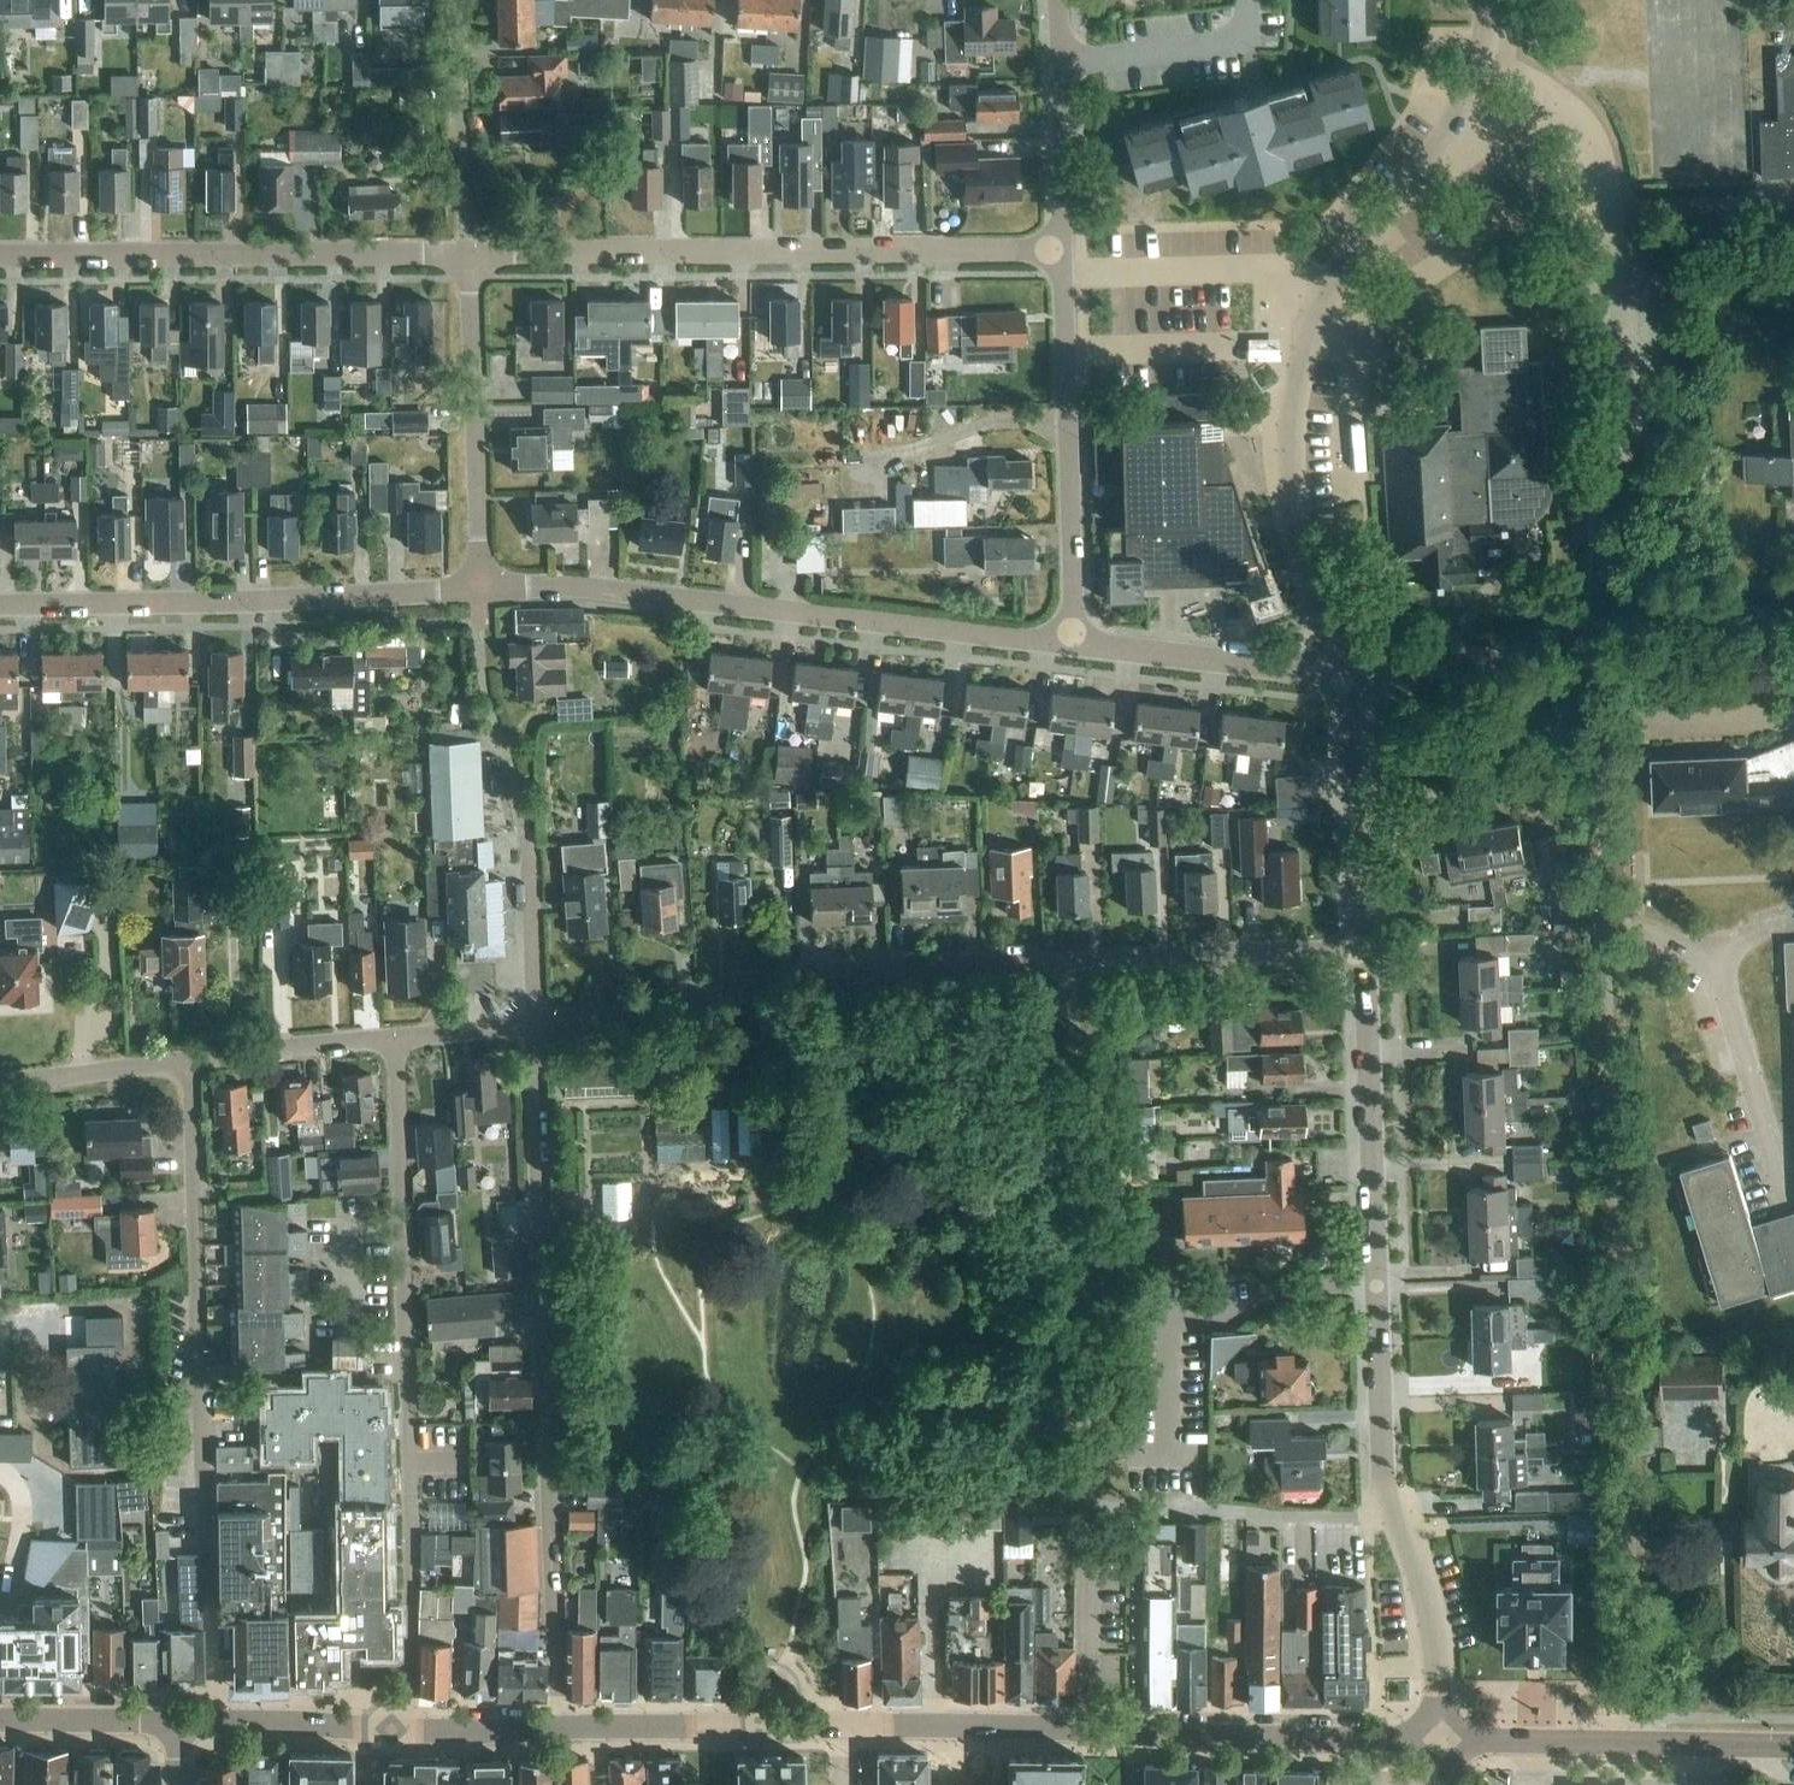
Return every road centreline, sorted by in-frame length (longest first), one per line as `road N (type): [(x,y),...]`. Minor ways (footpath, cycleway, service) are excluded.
road 1 (residential): [(1639,1744),(1591,656),(1511,653),(1365,686),(1343,680)]
road 2 (residential): [(1444,1738),(1427,1601),(1404,1541),(1383,1517),(1361,951)]
road 3 (residential): [(1091,1731),(1069,963)]
road 4 (residential): [(557,1732),(543,1525),(533,1028)]
road 5 (residential): [(408,1727),(393,1040)]
road 6 (residential): [(214,1726),(188,1062)]
road 7 (residential): [(1072,645),(579,592),(479,593)]
road 8 (residential): [(471,251),(1062,249)]
road 9 (residential): [(533,1028),(799,977),(1069,963)]
road 10 (residential): [(479,593),(0,606)]
road 11 (residential): [(1628,466),(1614,209),(1602,153),(1581,117),(1484,49)]
road 12 (residential): [(0,257),(471,251)]
road 13 (residential): [(479,593),(471,251)]
road 14 (residential): [(1343,680),(1291,494),(1300,348)]
road 15 (secondary): [(1130,1734),(1444,1738)]
road 16 (secondary): [(790,1726),(1091,1731)]
road 17 (residential): [(1320,295),(1445,134),(1484,49)]
road 18 (residential): [(1069,963),(1361,951)]
road 19 (residential): [(1072,645),(1066,354)]
road 20 (residential): [(1343,680),(1072,645)]
road 21 (residential): [(1361,951),(1343,680)]
road 22 (residential): [(1063,278),(1259,272),(1320,295)]
road 23 (residential): [(1066,354),(1300,348)]
road 24 (secondary): [(790,1726),(557,1732)]
road 25 (residential): [(1243,0),(1243,42),(1058,67)]
road 26 (residential): [(188,1062),(393,1040)]
road 27 (track): [(1591,656),(1793,633)]
road 28 (secondary): [(1444,1738),(1639,1744)]
road 29 (residential): [(0,1082),(188,1062)]
road 30 (residential): [(1062,249),(1058,67)]
road 31 (secondary): [(171,1726),(0,1722)]
road 32 (secondary): [(1793,1746),(1639,1744)]
road 33 (secondary): [(557,1732),(408,1727)]
road 34 (secondary): [(361,1726),(214,1726)]
road 35 (residential): [(393,1040),(533,1028)]

